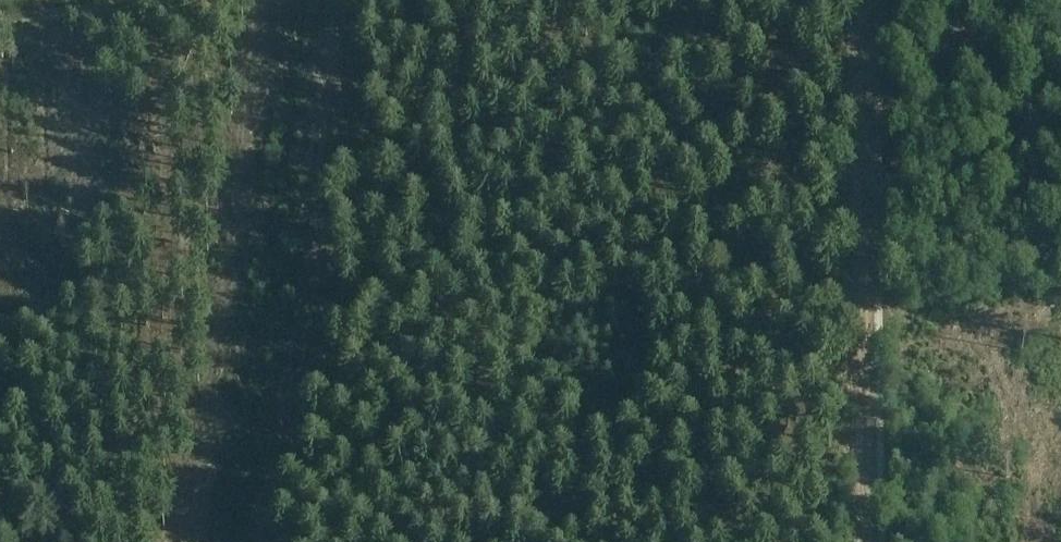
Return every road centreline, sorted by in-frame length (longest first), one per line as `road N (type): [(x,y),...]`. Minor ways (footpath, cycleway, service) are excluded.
road 1 (track): [(863,541),(875,0)]
road 2 (track): [(140,0),(0,20)]

